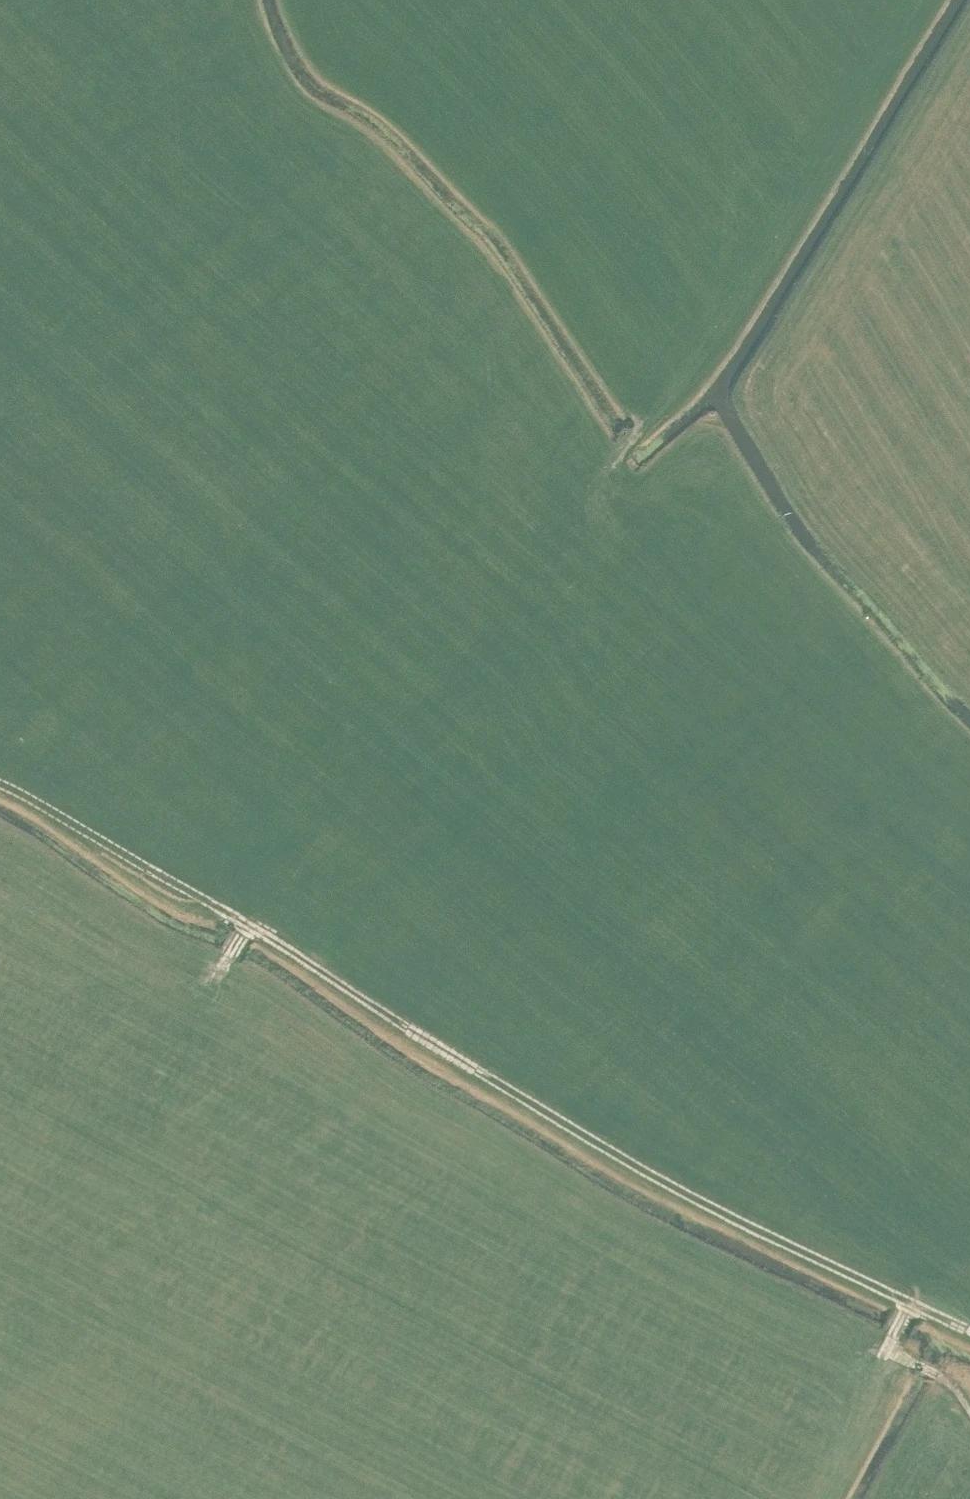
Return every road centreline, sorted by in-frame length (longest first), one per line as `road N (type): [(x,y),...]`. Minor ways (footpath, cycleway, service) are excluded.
road 1 (track): [(969,1332),(596,1143),(0,784)]

